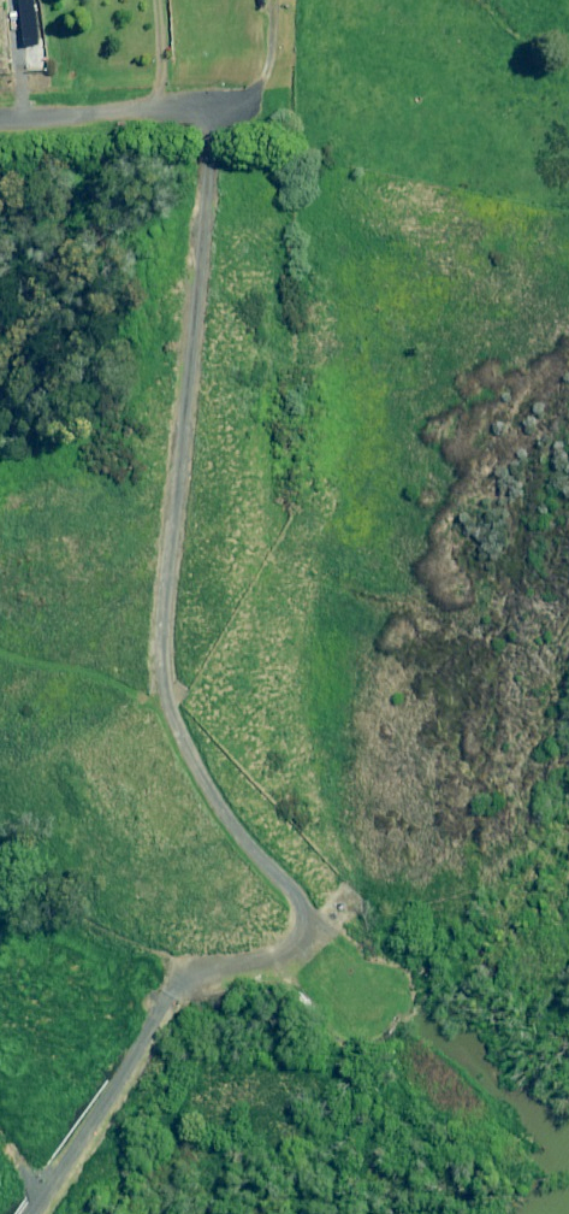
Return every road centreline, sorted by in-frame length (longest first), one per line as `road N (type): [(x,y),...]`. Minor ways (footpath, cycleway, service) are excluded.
road 1 (track): [(212,106),(163,672),(177,726),(204,783),(313,922),(370,976)]
road 2 (track): [(30,1213),(188,974),(297,946),(313,922)]
road 3 (residential): [(245,105),(0,119)]

